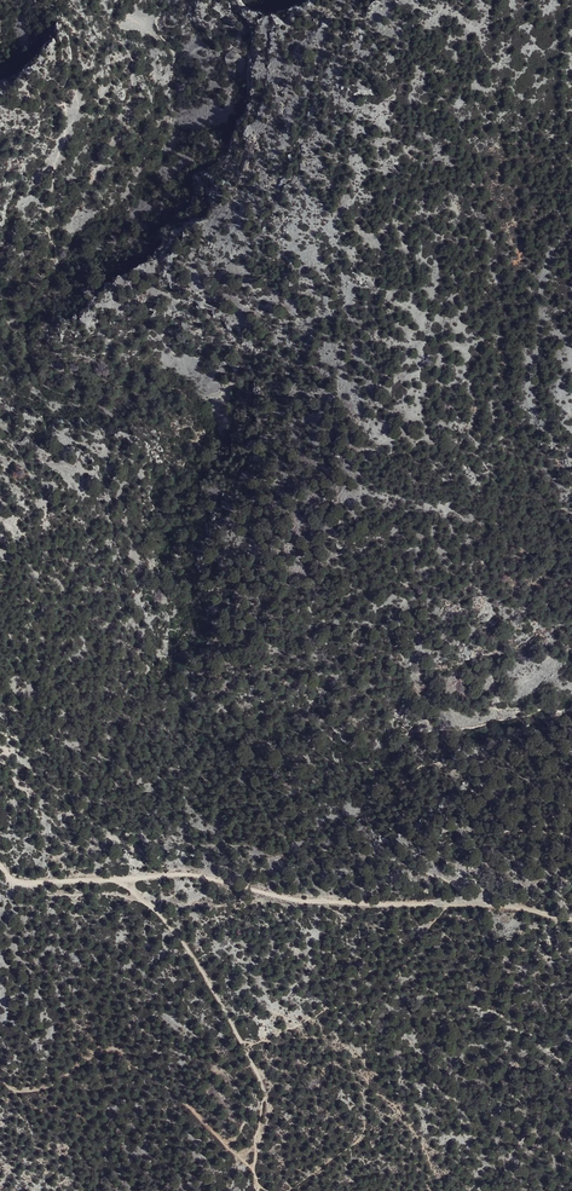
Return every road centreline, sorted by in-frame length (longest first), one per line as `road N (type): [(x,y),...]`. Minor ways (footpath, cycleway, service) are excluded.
road 1 (track): [(0,866),(28,884),(178,874),(296,901),(510,904),(571,921)]

